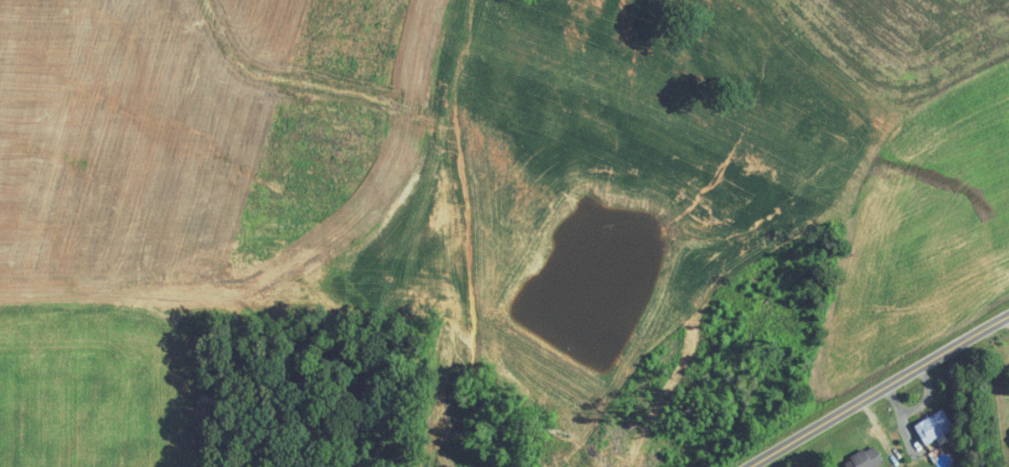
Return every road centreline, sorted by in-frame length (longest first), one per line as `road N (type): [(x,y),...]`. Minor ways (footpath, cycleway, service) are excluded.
road 1 (residential): [(750,466),(1008,318)]

